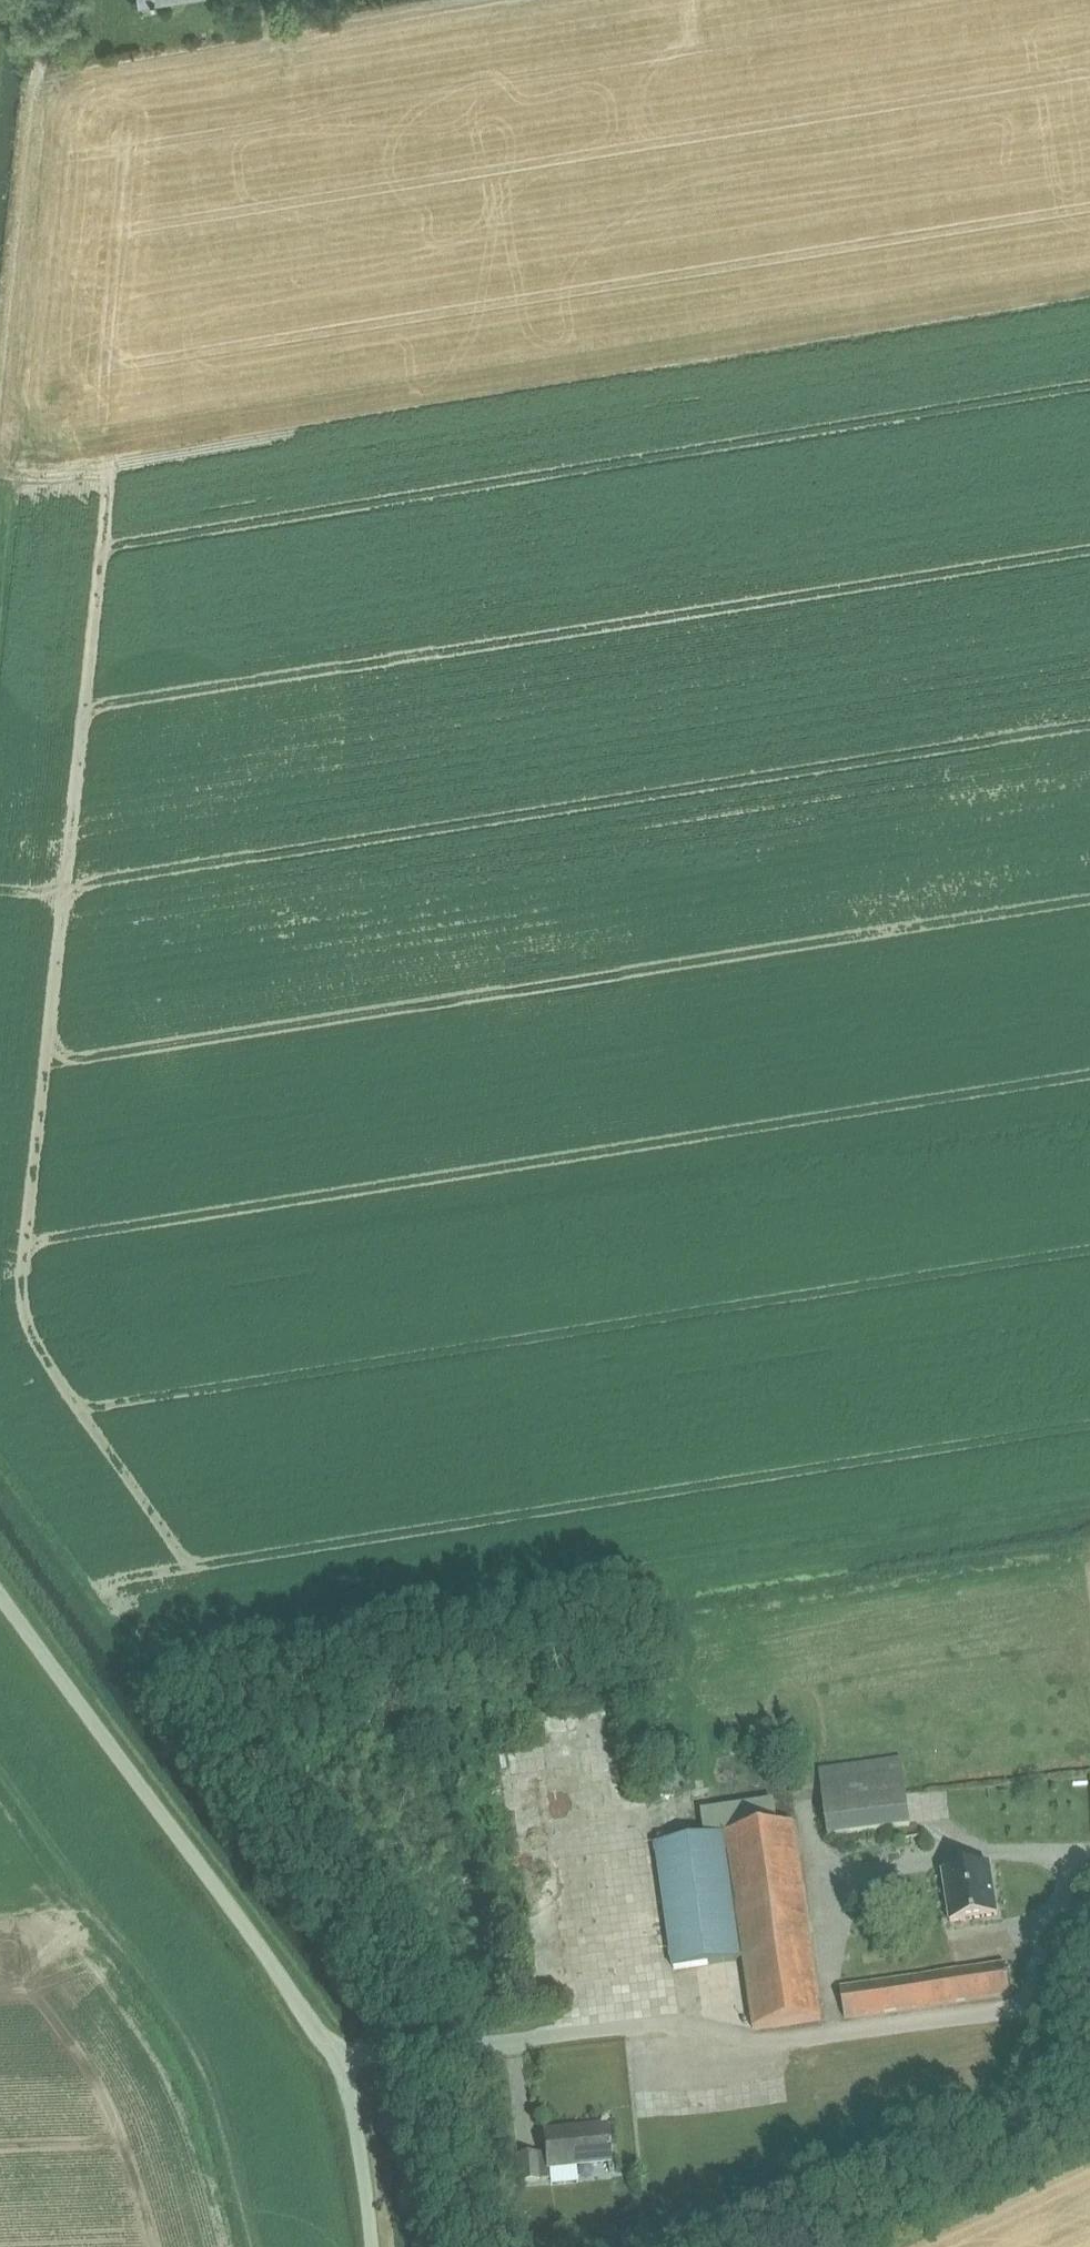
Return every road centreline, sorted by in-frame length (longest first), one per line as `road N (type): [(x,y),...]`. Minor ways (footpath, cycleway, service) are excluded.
road 1 (unclassified): [(373,2246),(341,2061),(0,1592)]

